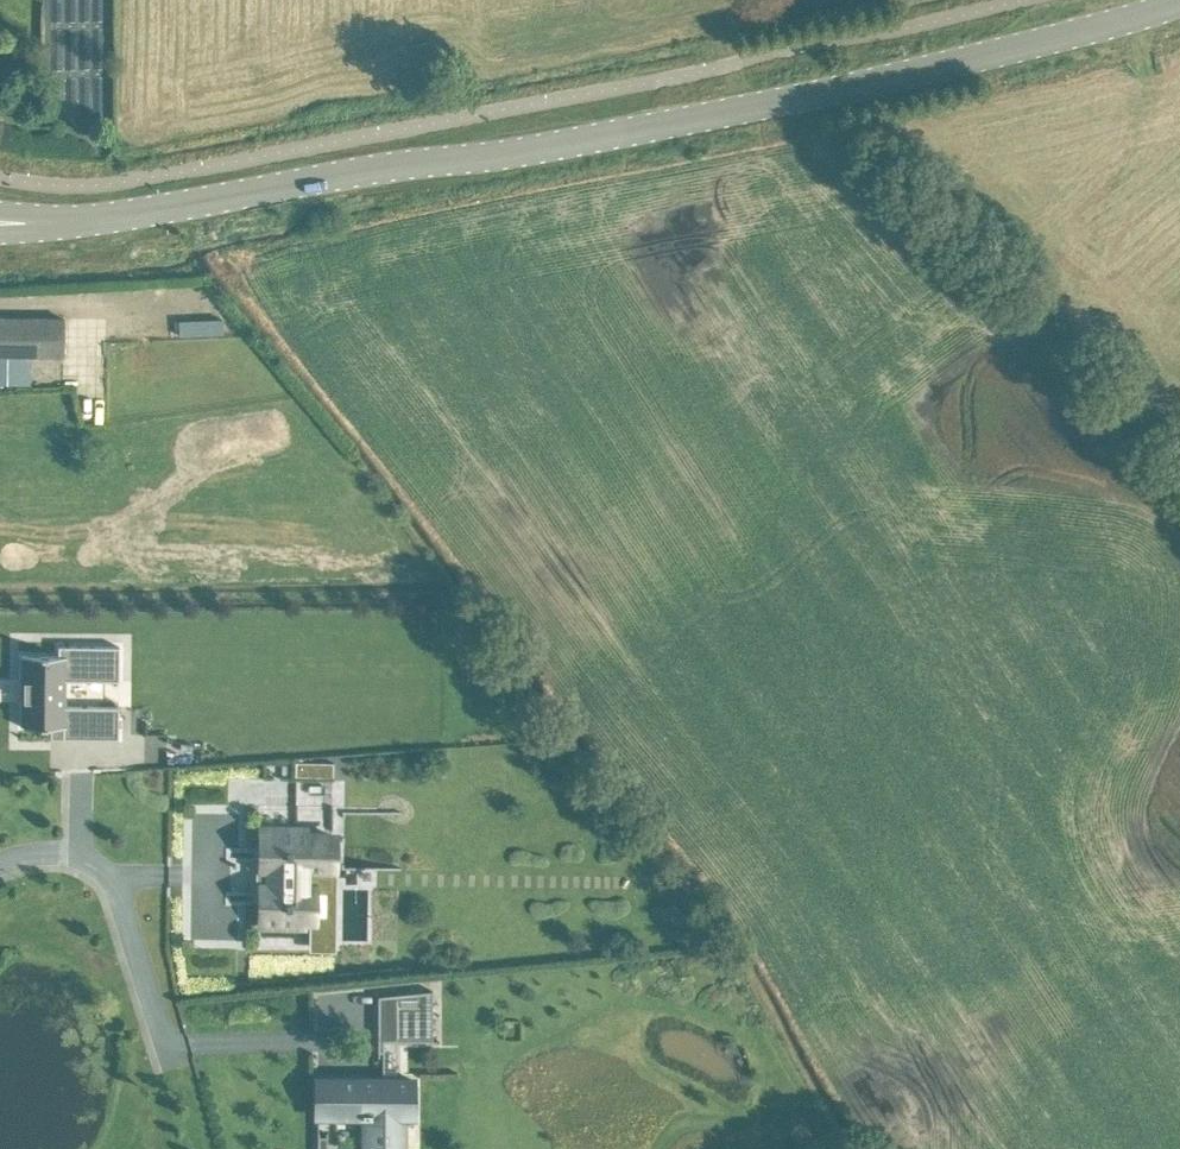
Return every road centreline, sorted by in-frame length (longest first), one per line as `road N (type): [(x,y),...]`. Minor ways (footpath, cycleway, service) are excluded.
road 1 (unclassified): [(123,213),(518,152),(998,51),(1179,1)]
road 2 (unclassified): [(0,231),(123,213)]
road 3 (unclassified): [(123,213),(0,209)]

